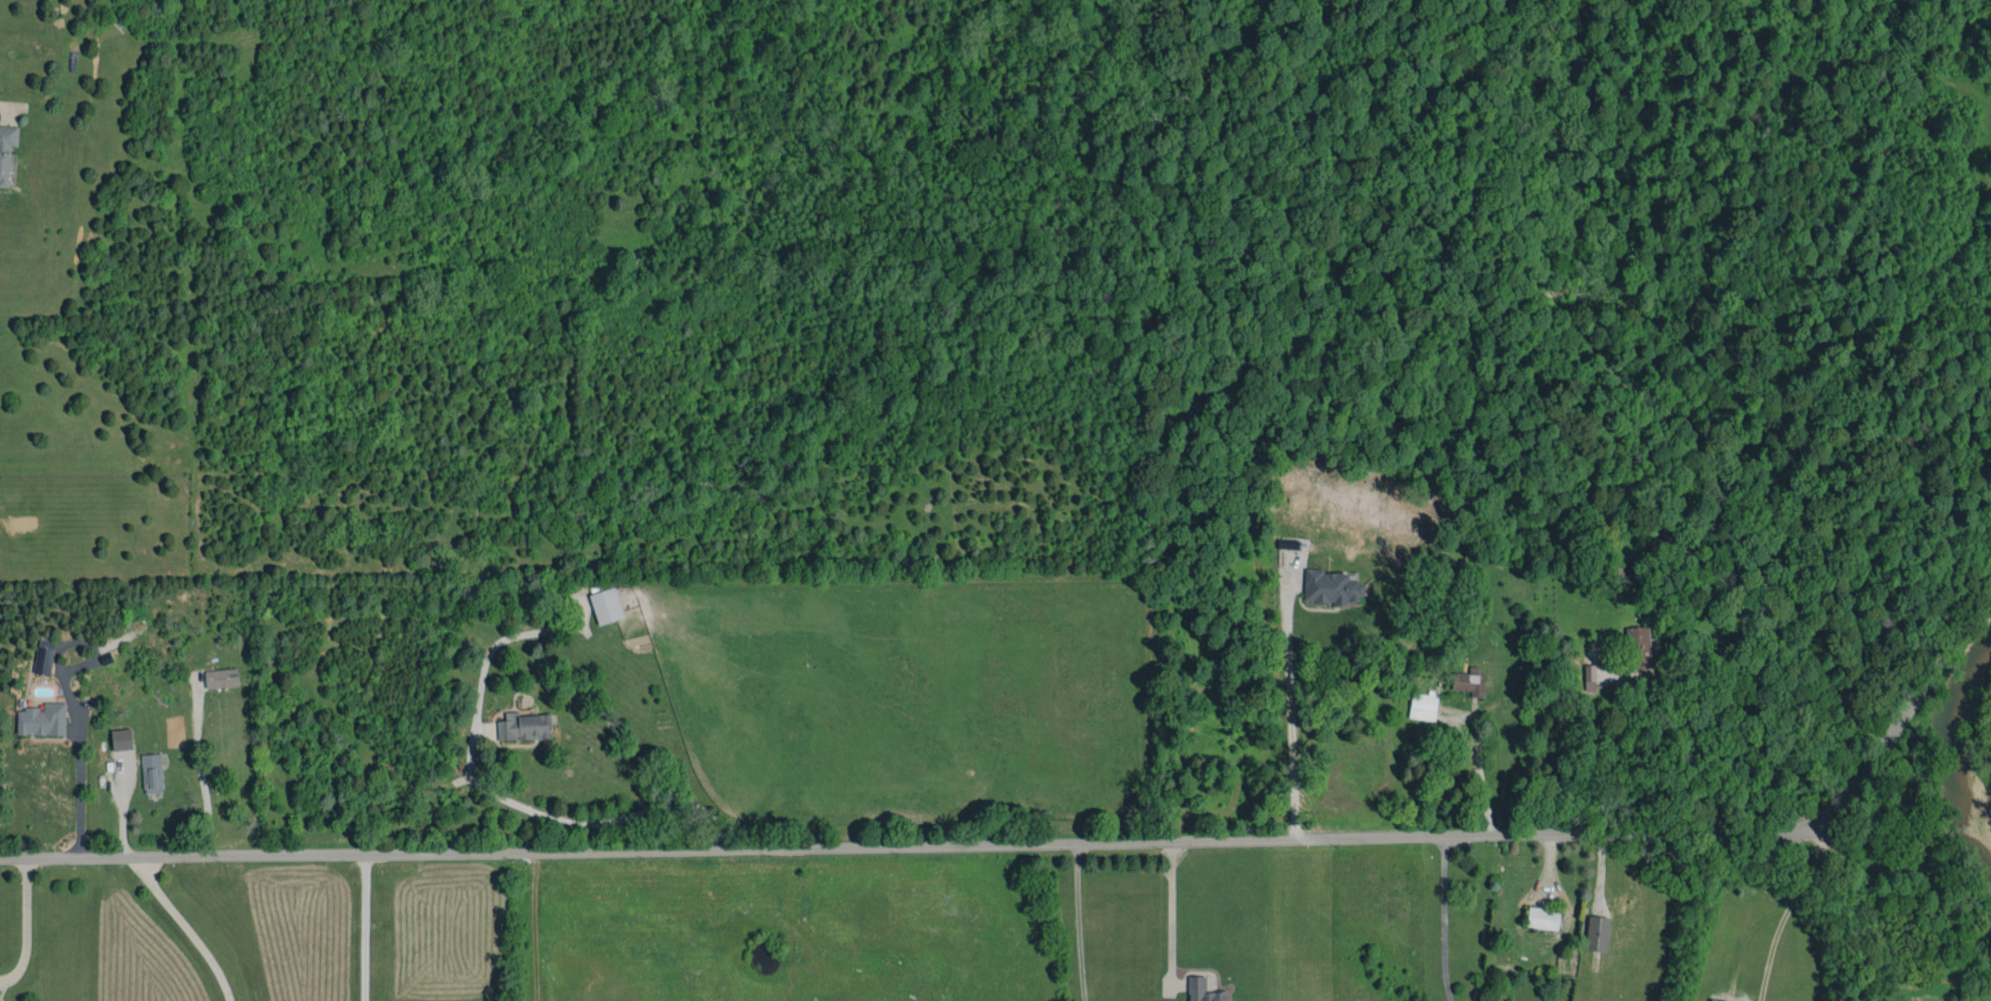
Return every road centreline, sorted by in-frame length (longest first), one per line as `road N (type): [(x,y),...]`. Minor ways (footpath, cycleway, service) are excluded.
road 1 (residential): [(0,859),(1776,836),(1839,811),(1990,606)]

